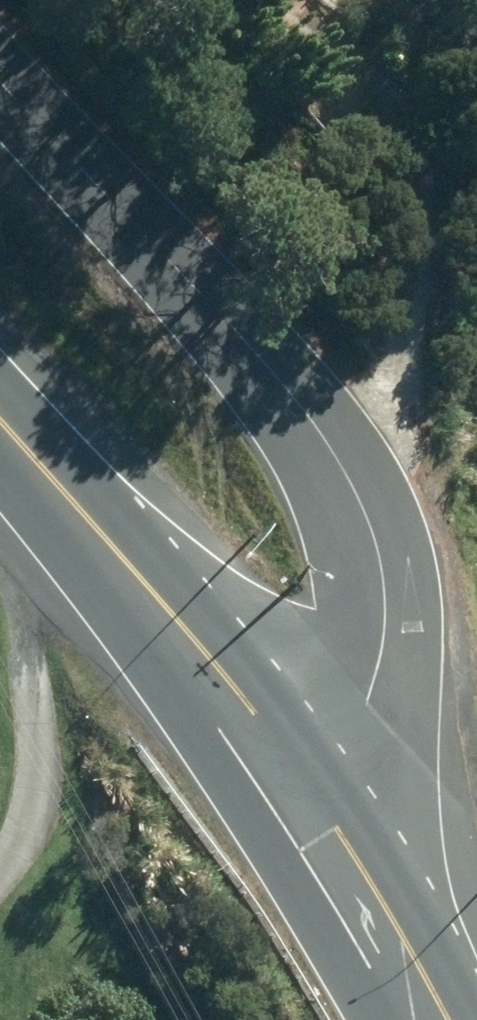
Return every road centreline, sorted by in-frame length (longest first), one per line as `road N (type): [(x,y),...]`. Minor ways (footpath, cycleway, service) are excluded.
road 1 (tertiary): [(0,83),(320,425),(365,511),(387,633),(371,712),(338,756),(291,797)]
road 2 (secondary): [(291,797),(0,427)]
road 3 (secondary): [(419,1019),(291,797)]

